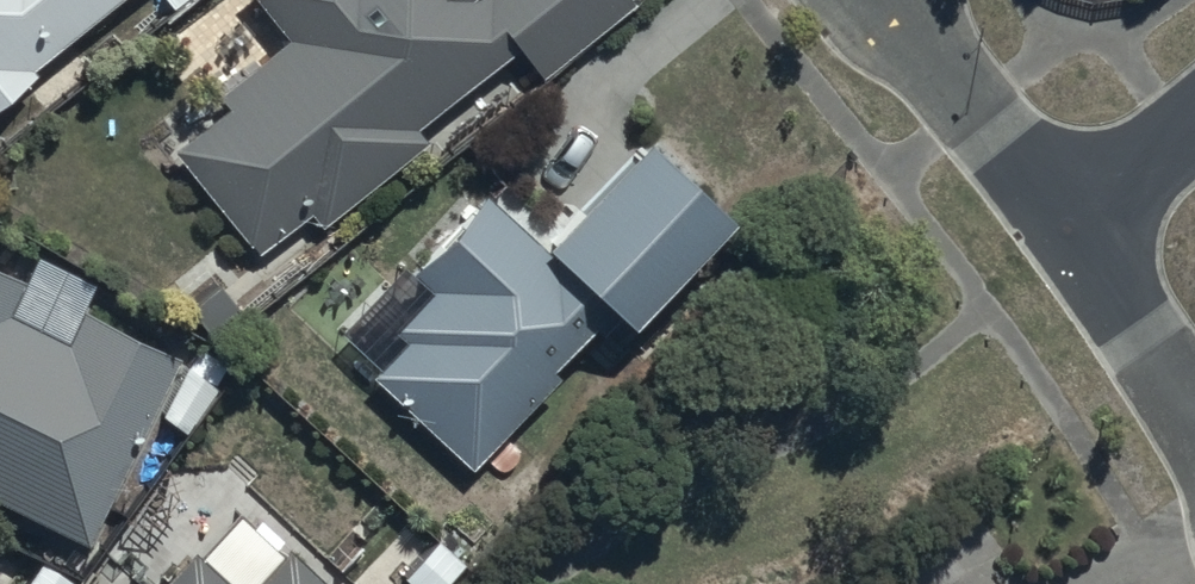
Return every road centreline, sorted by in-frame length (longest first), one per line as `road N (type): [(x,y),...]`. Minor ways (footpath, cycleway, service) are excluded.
road 1 (residential): [(1070,214),(895,0)]
road 2 (residential): [(1194,426),(1070,214)]
road 3 (residential): [(1070,214),(1194,115)]

